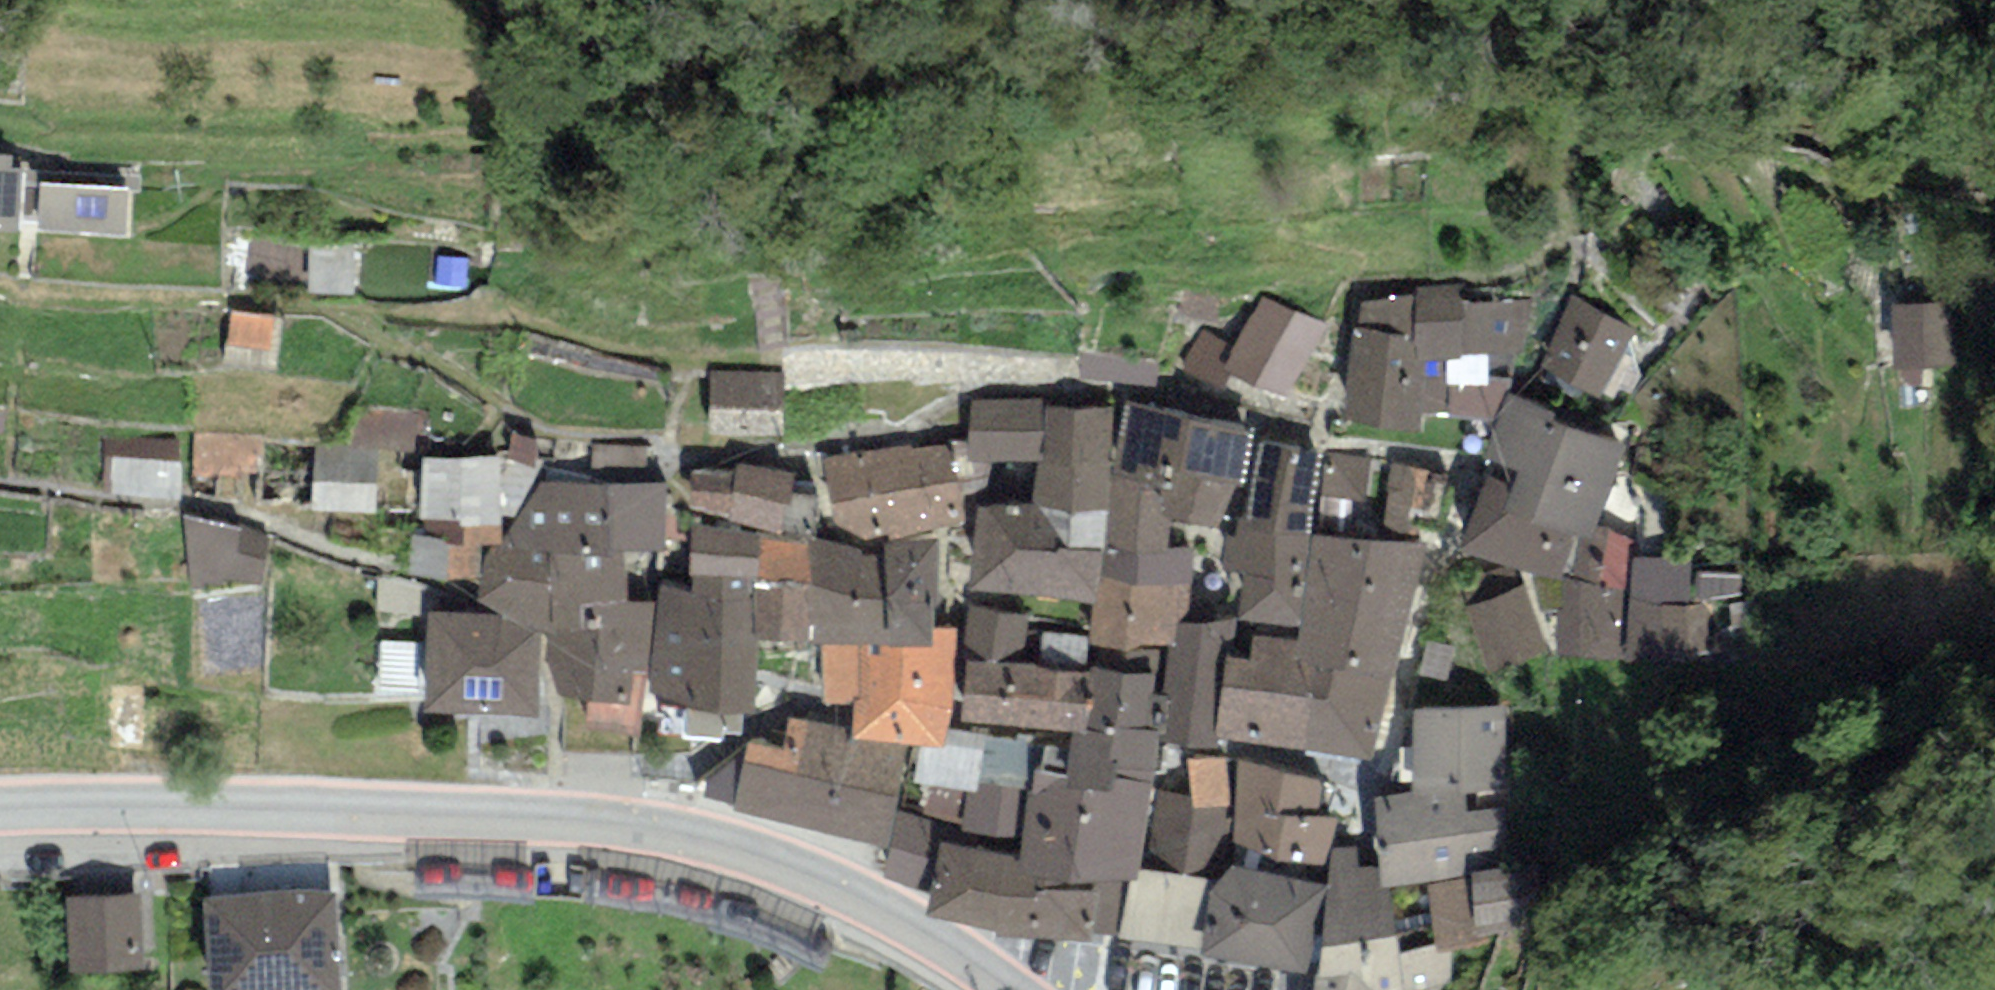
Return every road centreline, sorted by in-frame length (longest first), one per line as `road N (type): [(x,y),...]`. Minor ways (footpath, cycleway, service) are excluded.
road 1 (tertiary): [(0,811),(231,809),(637,826),(793,867),(935,938),(1014,989)]

